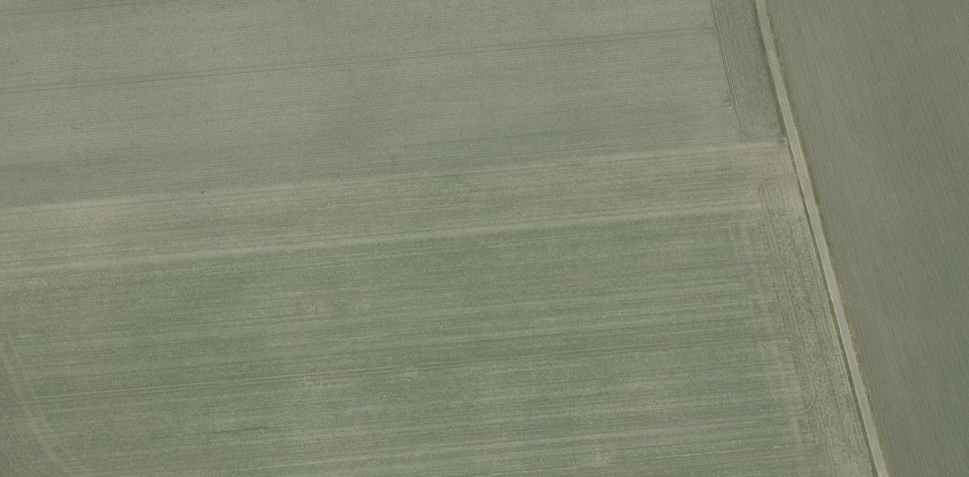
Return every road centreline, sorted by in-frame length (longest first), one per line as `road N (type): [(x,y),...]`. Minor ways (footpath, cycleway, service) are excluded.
road 1 (unclassified): [(884,476),(763,0)]

